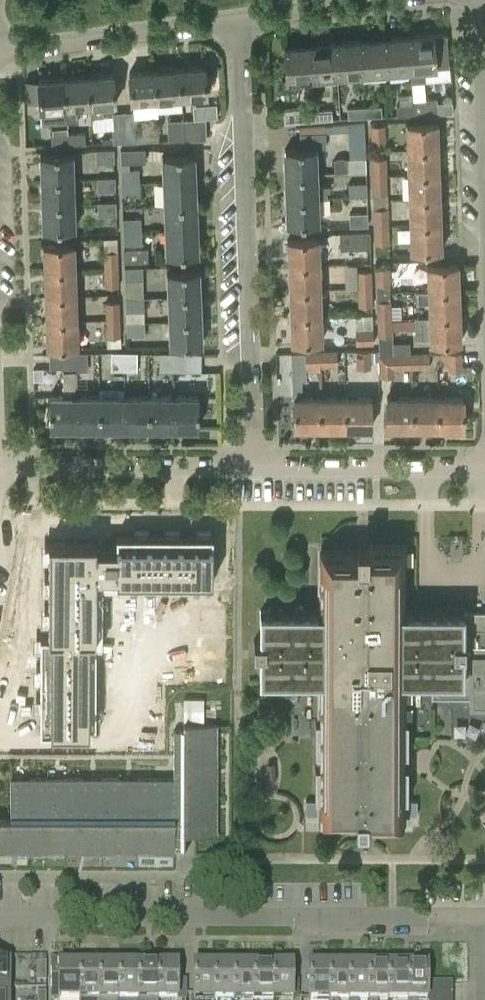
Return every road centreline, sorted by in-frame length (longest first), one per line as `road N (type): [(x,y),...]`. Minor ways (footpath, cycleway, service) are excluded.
road 1 (residential): [(0,917),(484,918)]
road 2 (residential): [(255,466),(247,20)]
road 3 (residential): [(0,468),(255,466)]
road 4 (residential): [(0,55),(247,20)]
road 5 (residential): [(255,466),(484,466)]
road 6 (residential): [(247,20),(419,0)]
road 7 (residential): [(484,149),(480,0)]

